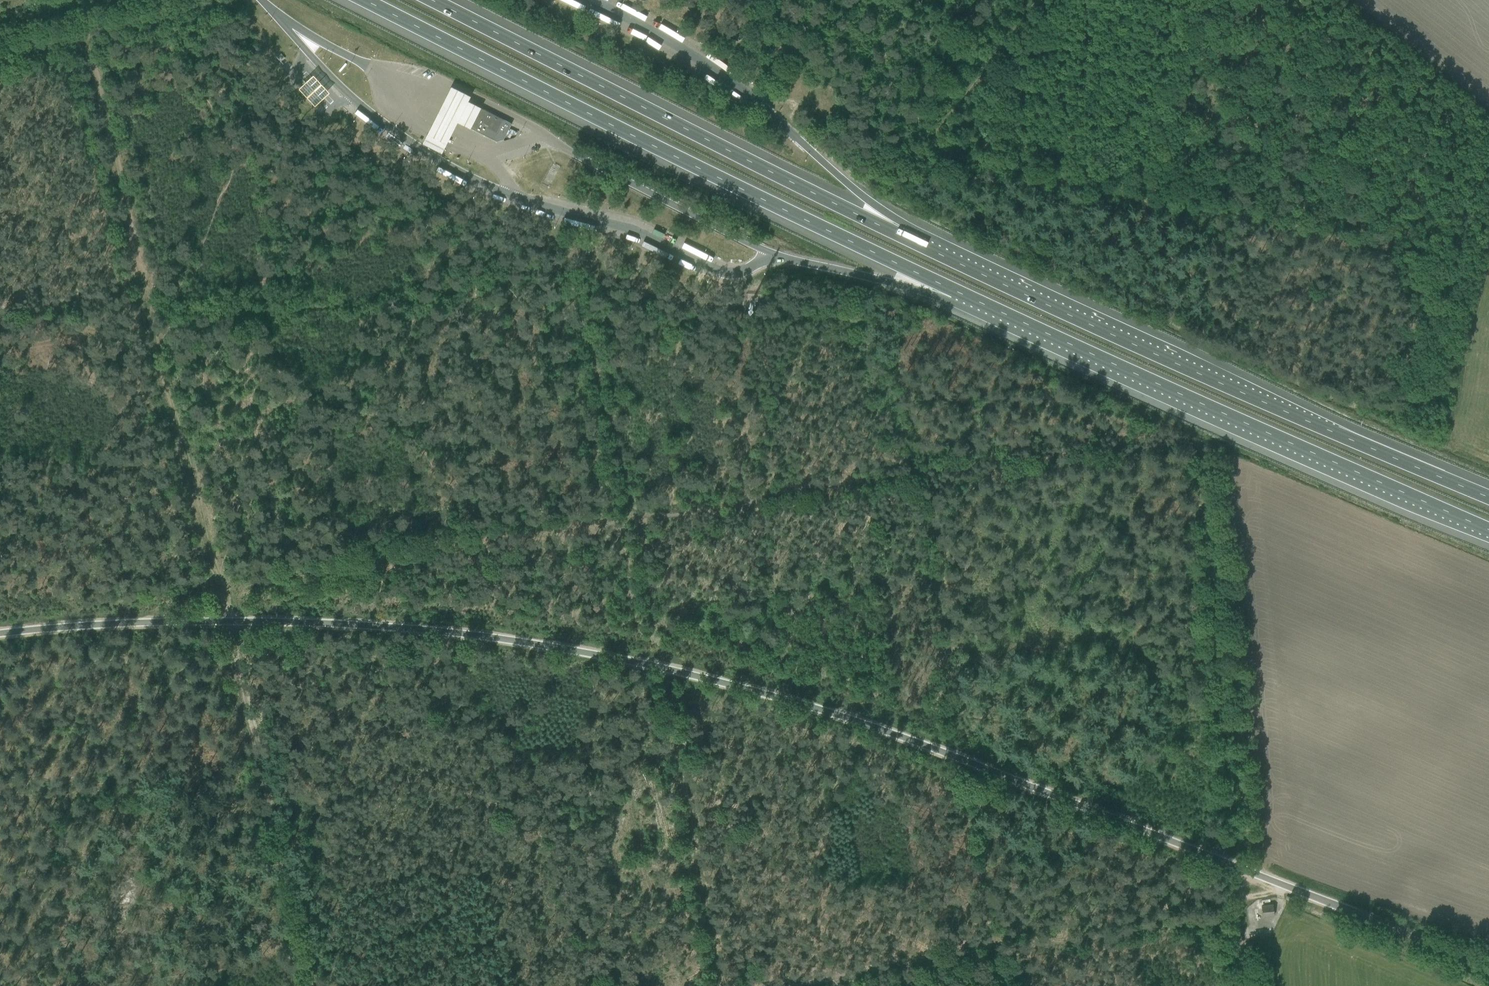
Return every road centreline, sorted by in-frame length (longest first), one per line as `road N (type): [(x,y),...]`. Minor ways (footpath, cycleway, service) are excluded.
road 1 (unclassified): [(1488,965),(992,767),(698,675),(576,649),(365,621),(165,621),(0,634)]
road 2 (motorway): [(364,0),(955,291)]
road 3 (motorway): [(1488,496),(916,243)]
road 4 (motorway): [(955,291),(1488,530)]
road 5 (motorway): [(916,243),(432,0)]
road 6 (track): [(318,985),(227,621)]
road 7 (track): [(665,668),(723,985)]
road 8 (track): [(141,289),(215,574)]
road 9 (motorway): [(916,243),(720,72)]
road 10 (motorway): [(787,257),(955,291)]

